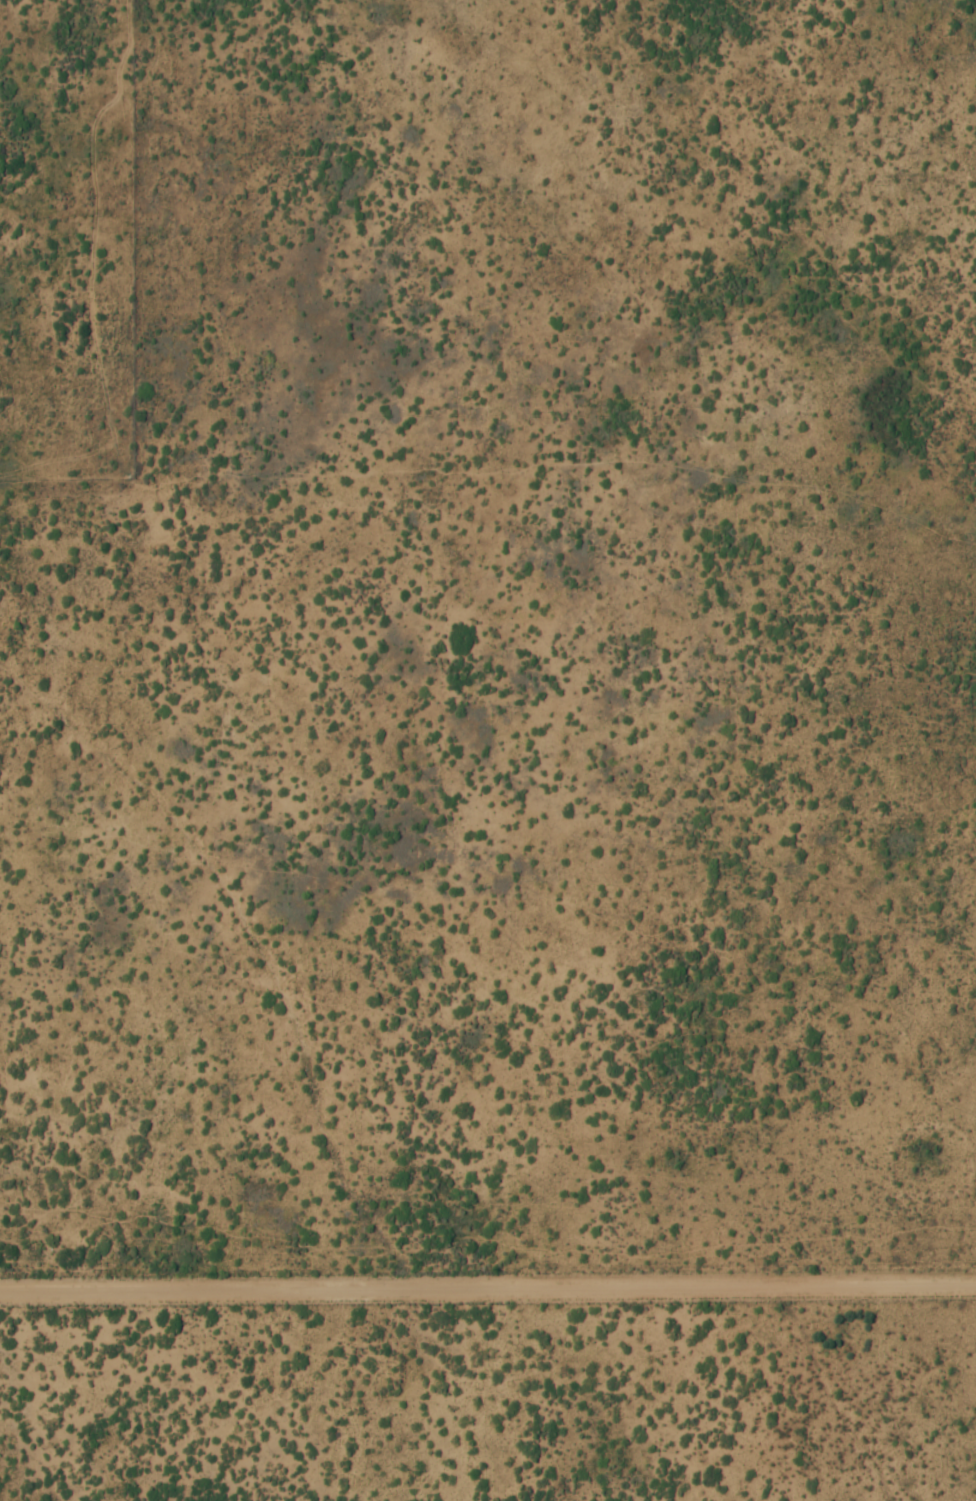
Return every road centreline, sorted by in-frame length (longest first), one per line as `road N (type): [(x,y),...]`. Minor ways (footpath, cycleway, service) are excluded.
road 1 (residential): [(975,1285),(0,1293)]
road 2 (residential): [(887,1500),(786,1344),(781,1287)]

